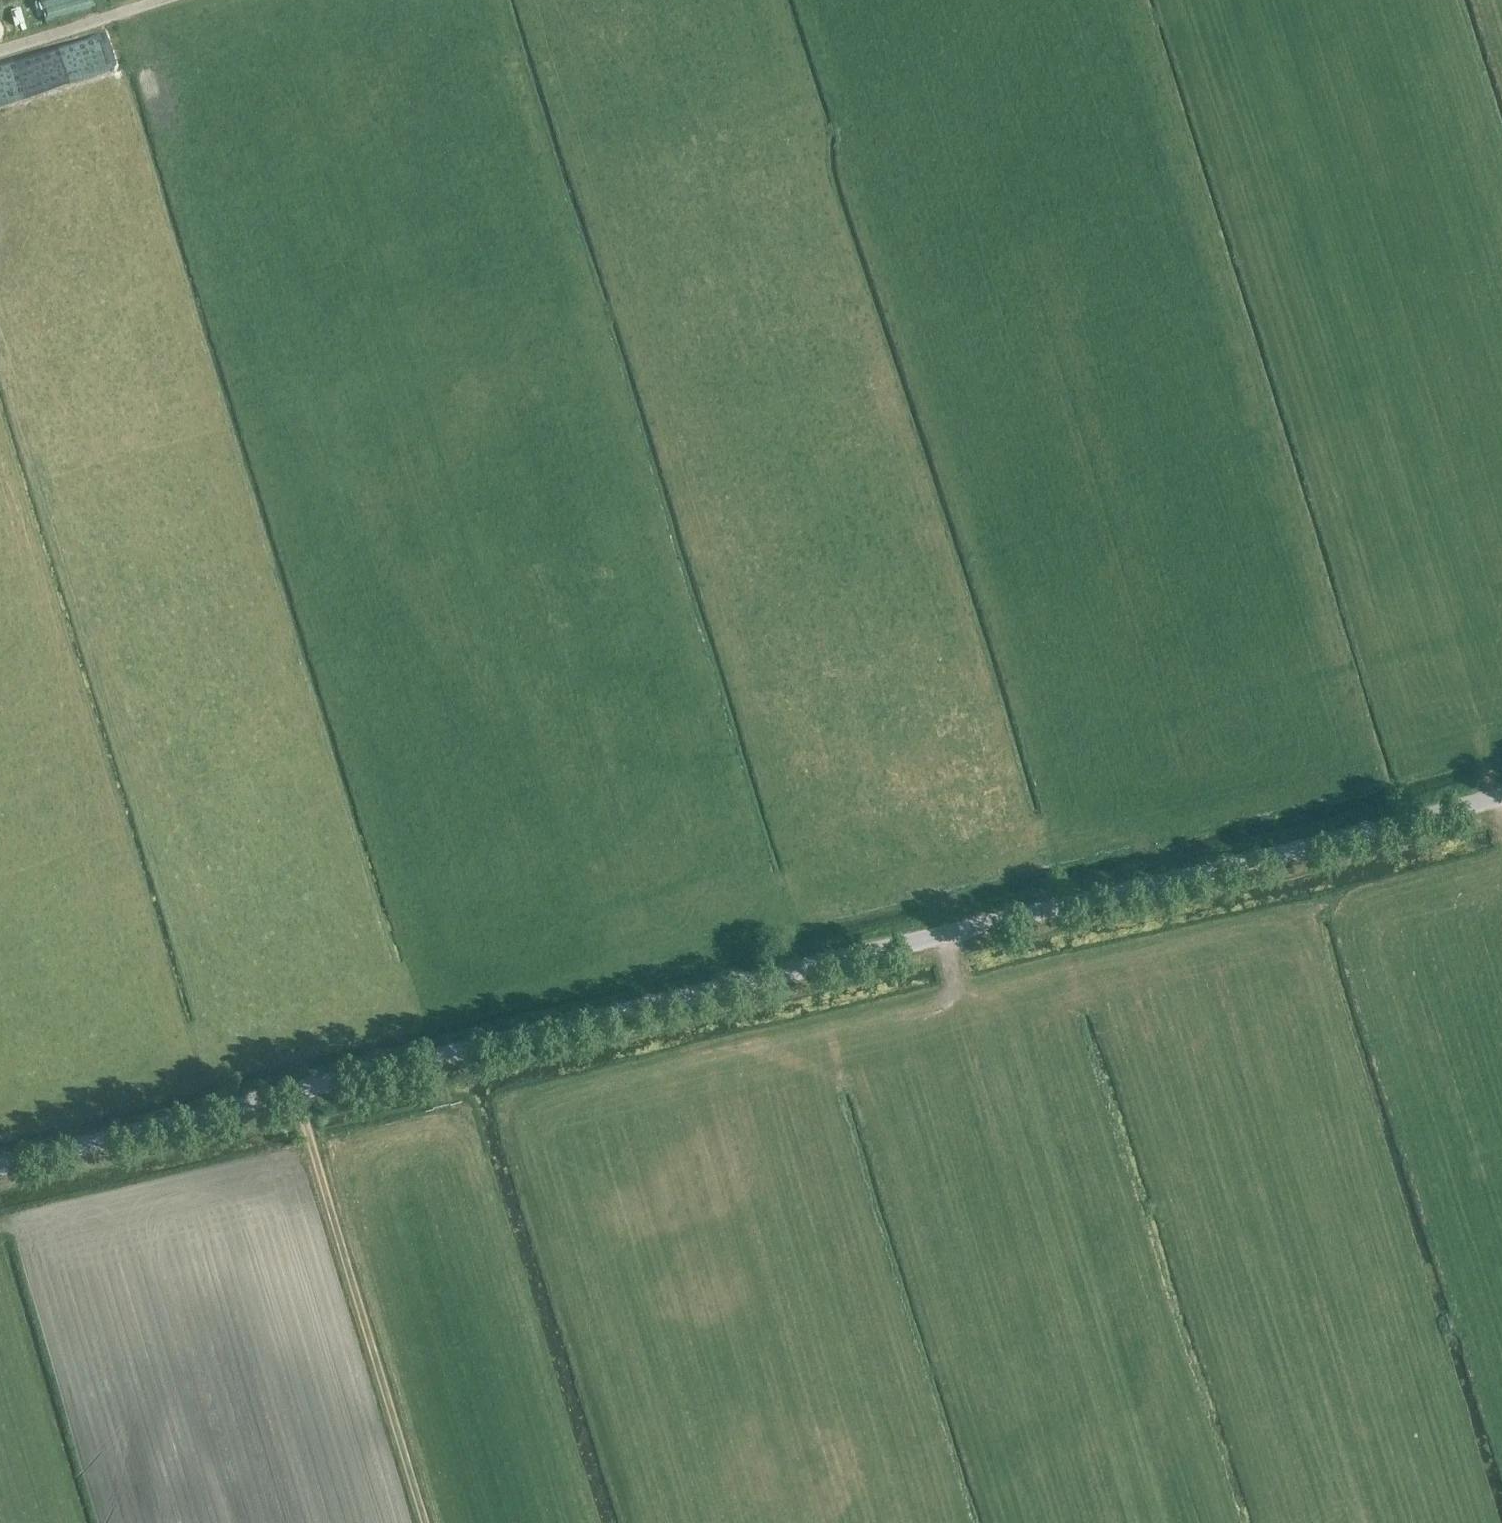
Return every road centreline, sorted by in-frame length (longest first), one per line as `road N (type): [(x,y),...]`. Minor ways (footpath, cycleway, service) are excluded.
road 1 (tertiary): [(0,1163),(1282,856),(1501,796)]
road 2 (track): [(294,1090),(425,1522)]

